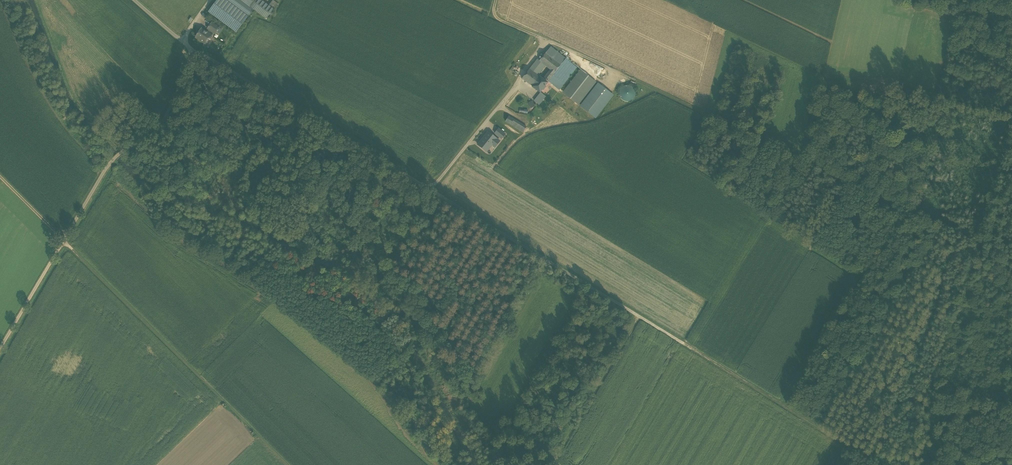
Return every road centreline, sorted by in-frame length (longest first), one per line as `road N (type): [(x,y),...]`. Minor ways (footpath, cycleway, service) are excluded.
road 1 (track): [(195,50),(681,342)]
road 2 (unclassified): [(0,348),(102,173),(164,123),(195,50),(134,0)]
road 3 (track): [(287,464),(64,240)]
road 4 (track): [(495,0),(492,14),(545,39),(430,190)]

